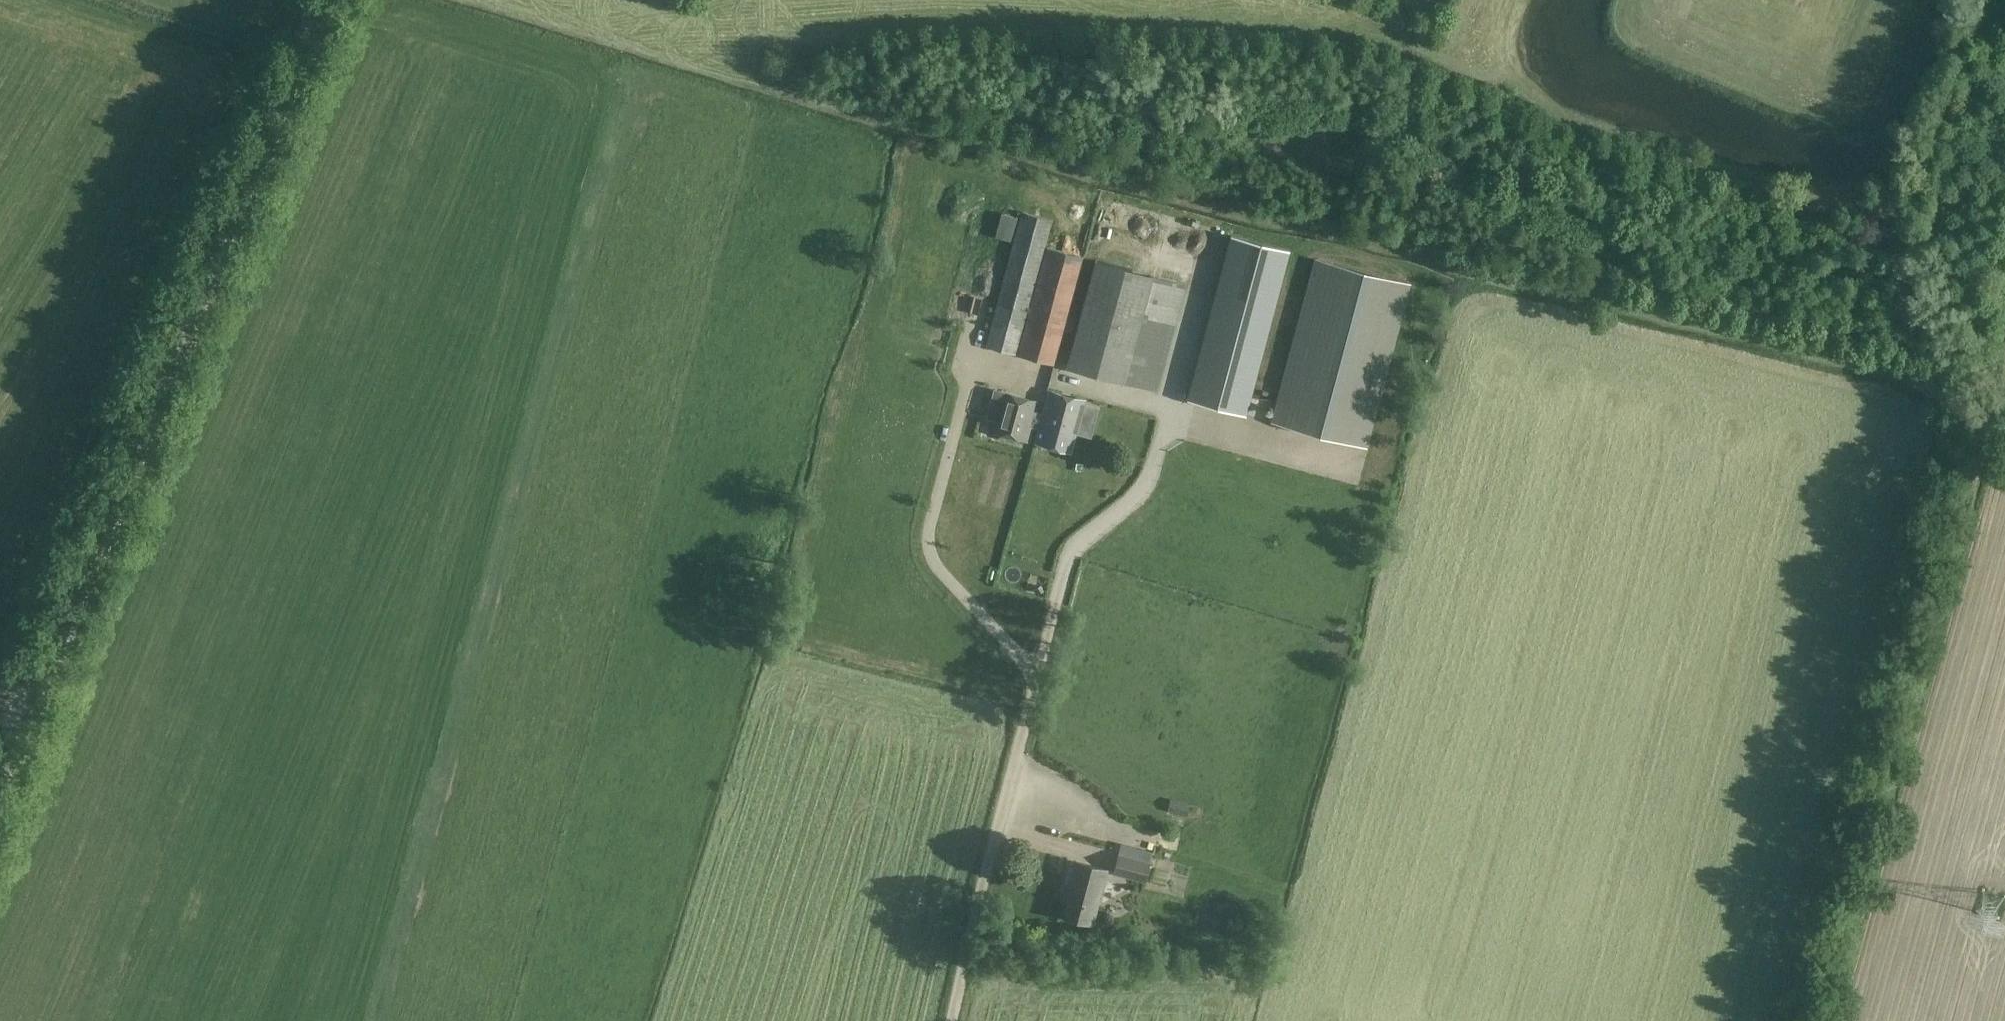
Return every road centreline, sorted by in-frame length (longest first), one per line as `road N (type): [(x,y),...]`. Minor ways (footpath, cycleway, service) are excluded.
road 1 (tertiary): [(0,757),(320,0)]

